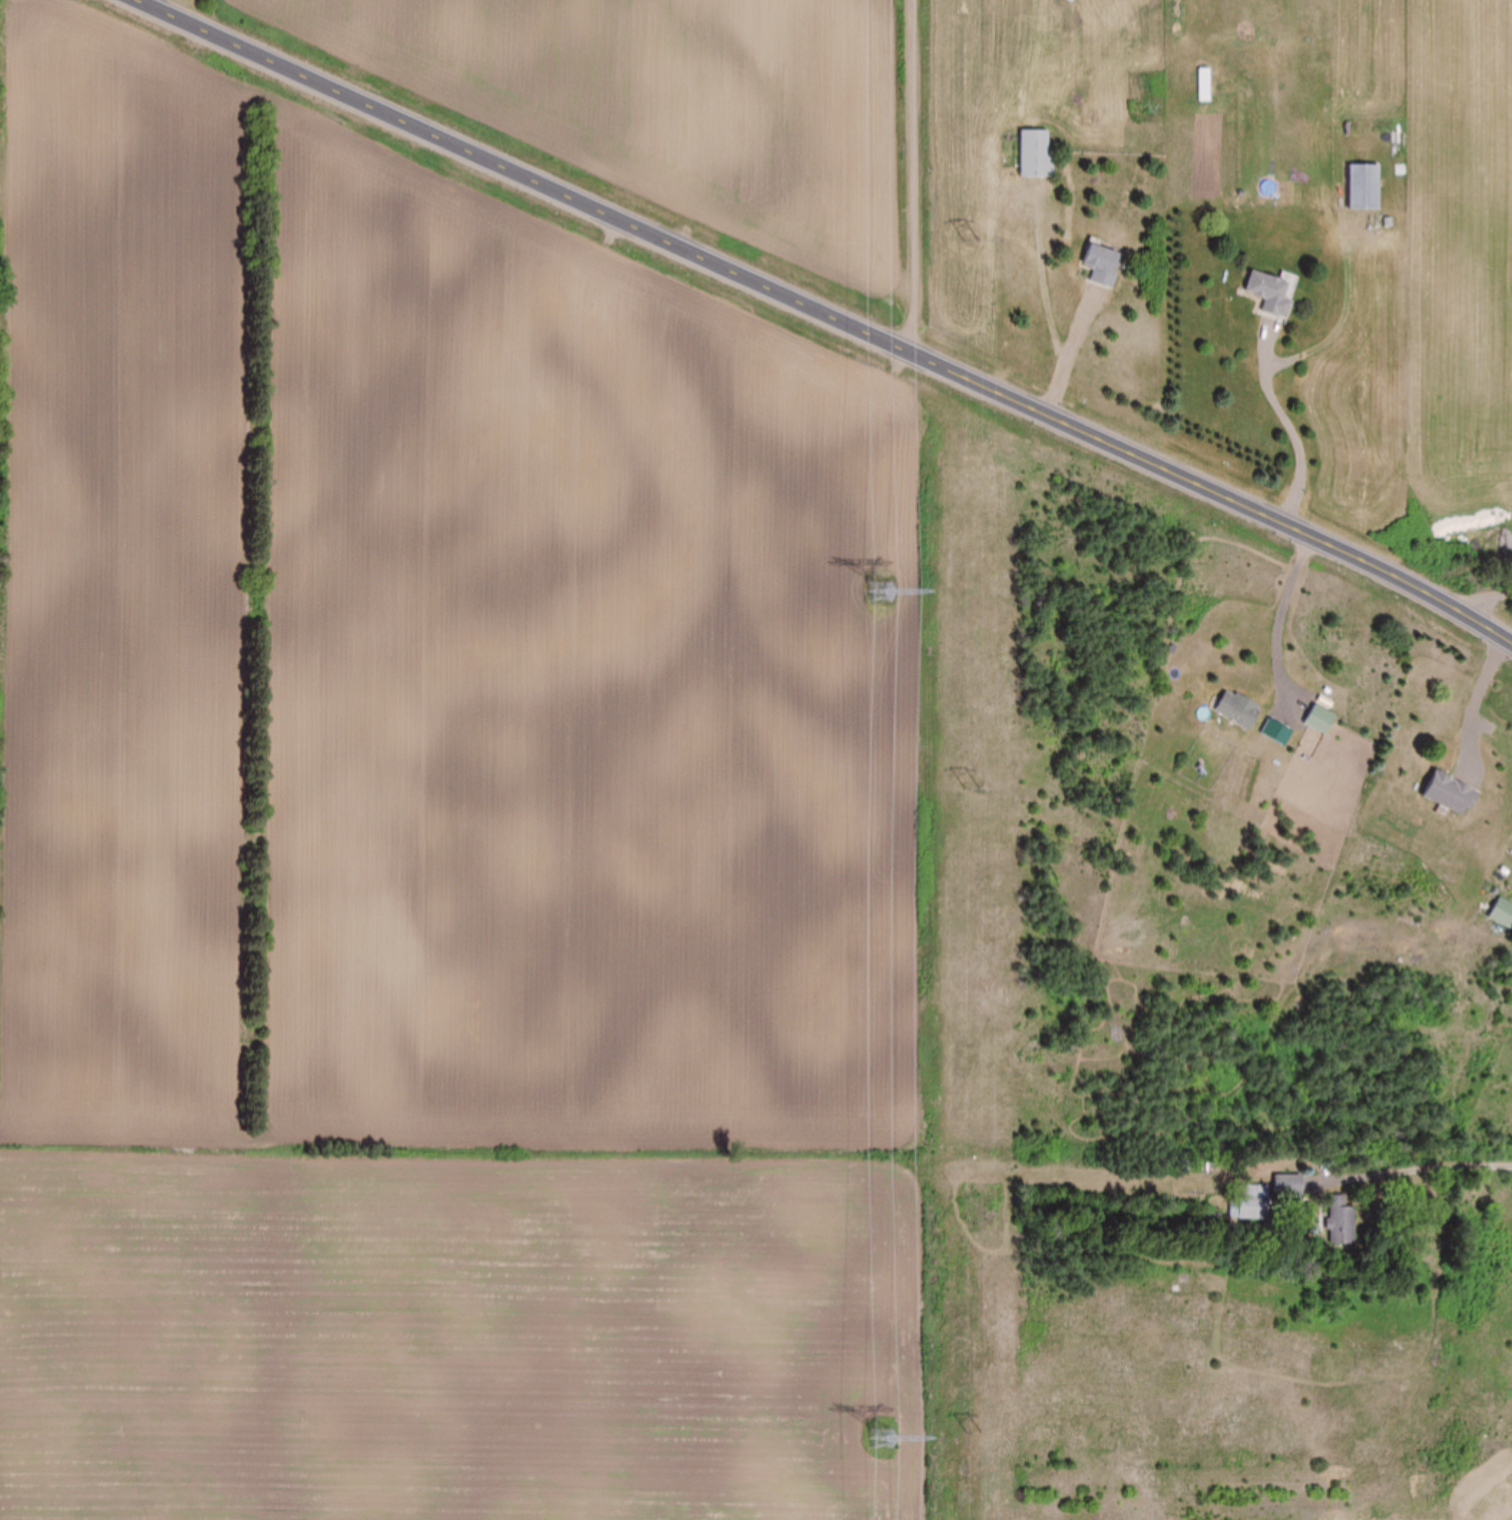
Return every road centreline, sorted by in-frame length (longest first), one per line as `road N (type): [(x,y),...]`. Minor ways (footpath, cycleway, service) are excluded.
road 1 (tertiary): [(1511,641),(1448,601),(1231,497),(144,0)]

